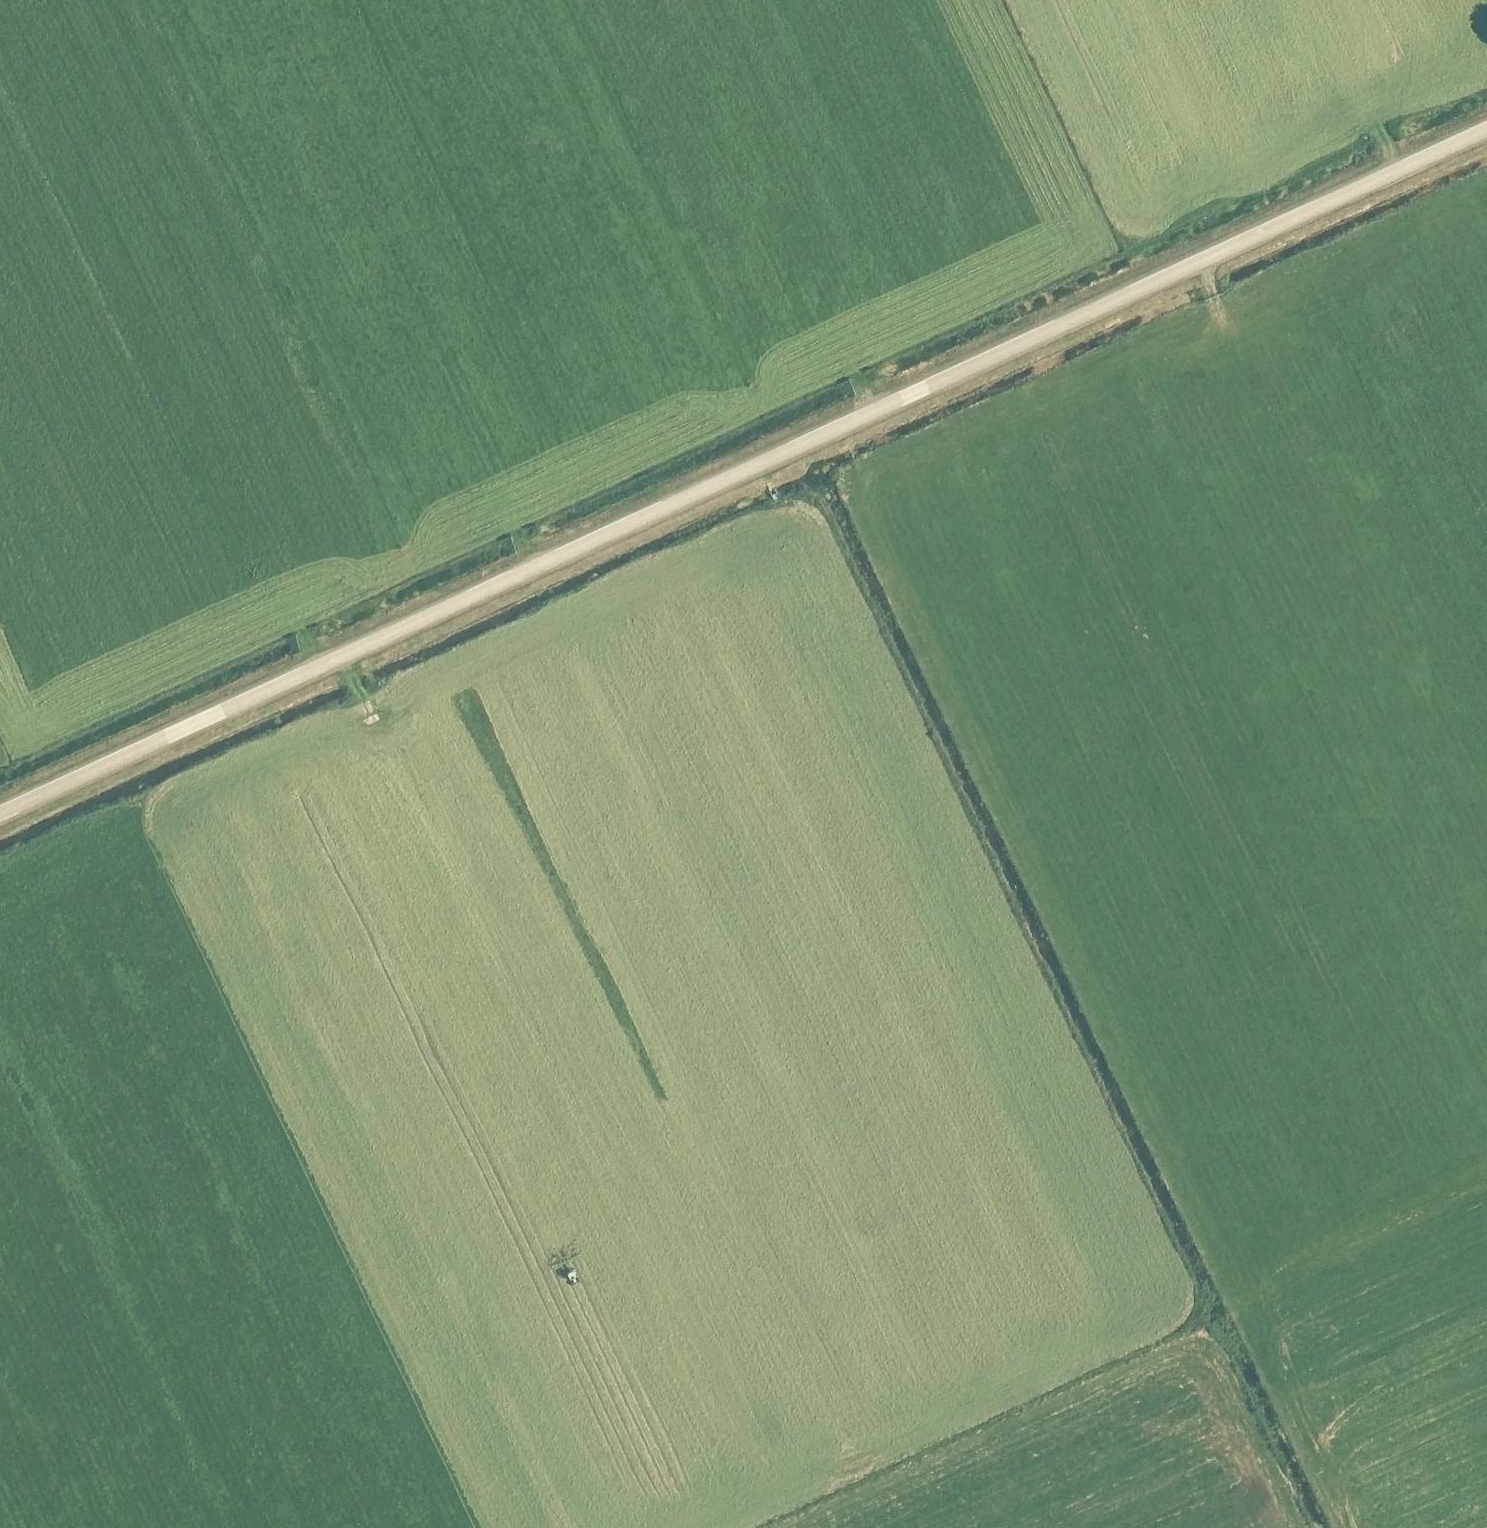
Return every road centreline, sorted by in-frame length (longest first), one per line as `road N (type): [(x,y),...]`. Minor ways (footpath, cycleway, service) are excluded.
road 1 (unclassified): [(0,821),(1486,127)]

